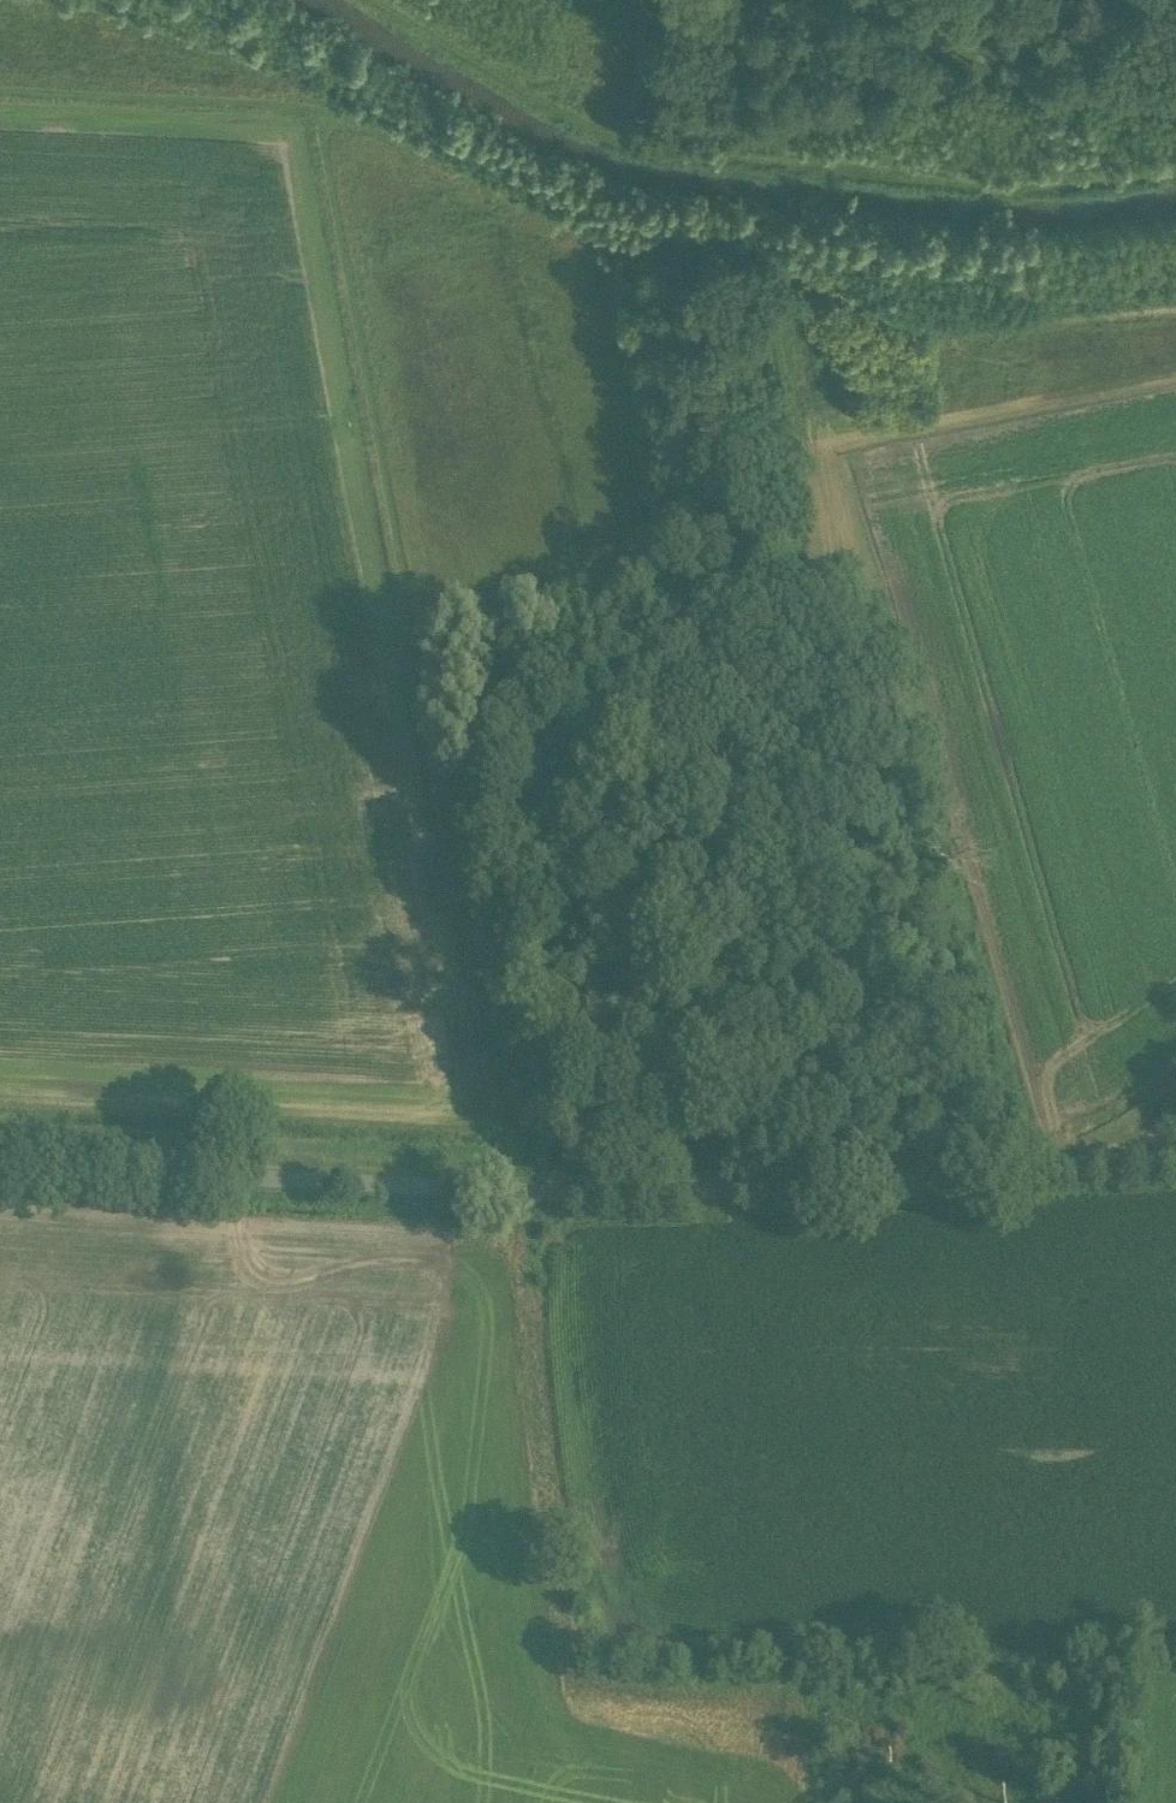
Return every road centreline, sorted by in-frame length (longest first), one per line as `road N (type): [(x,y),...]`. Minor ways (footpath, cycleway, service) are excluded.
road 1 (unclassified): [(1175,1161),(618,1193),(0,1165)]

